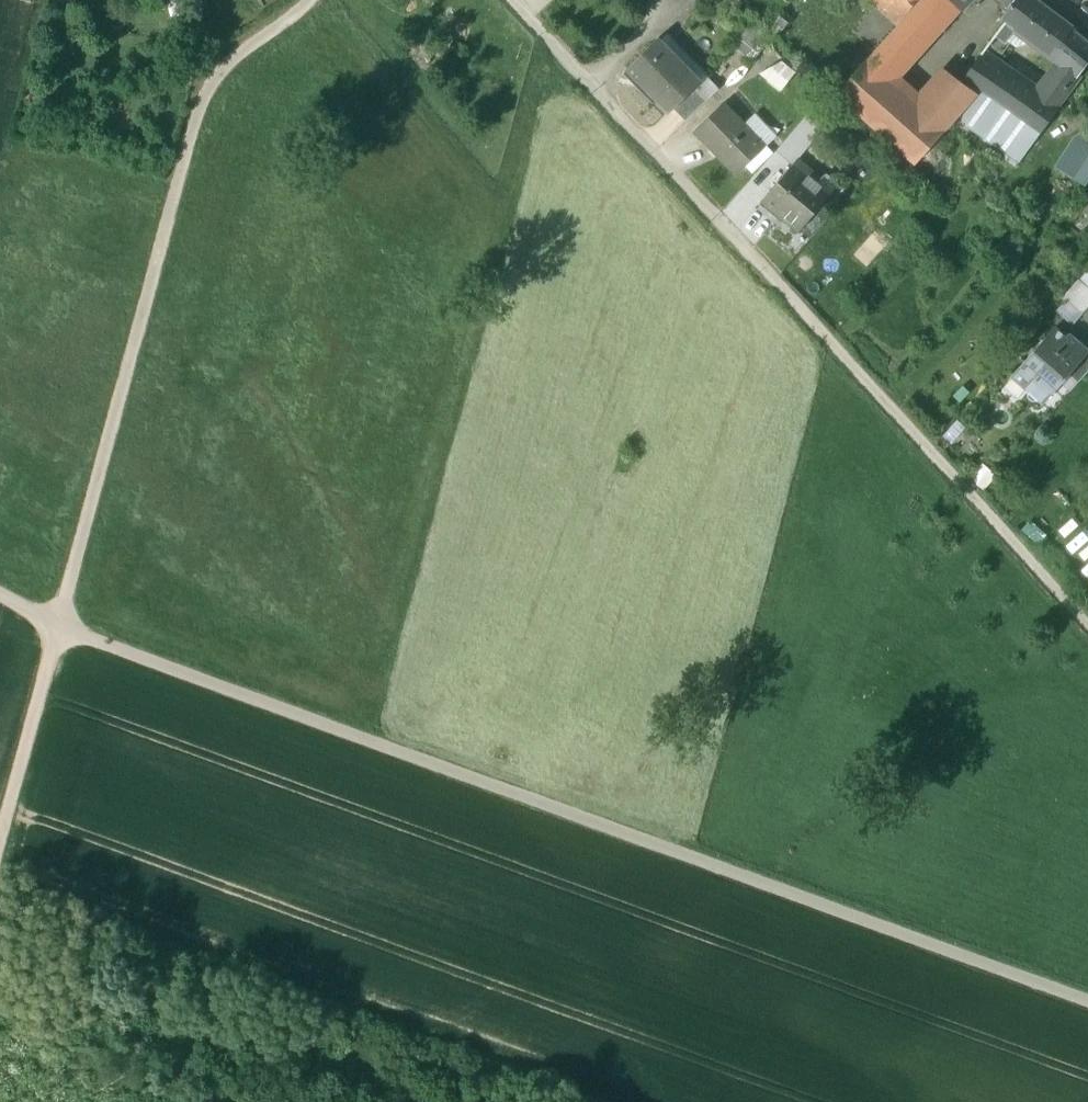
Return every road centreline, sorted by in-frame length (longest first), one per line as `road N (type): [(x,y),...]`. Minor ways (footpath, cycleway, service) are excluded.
road 1 (track): [(1087,1002),(61,628),(0,594)]
road 2 (track): [(309,0),(207,85),(0,841)]

